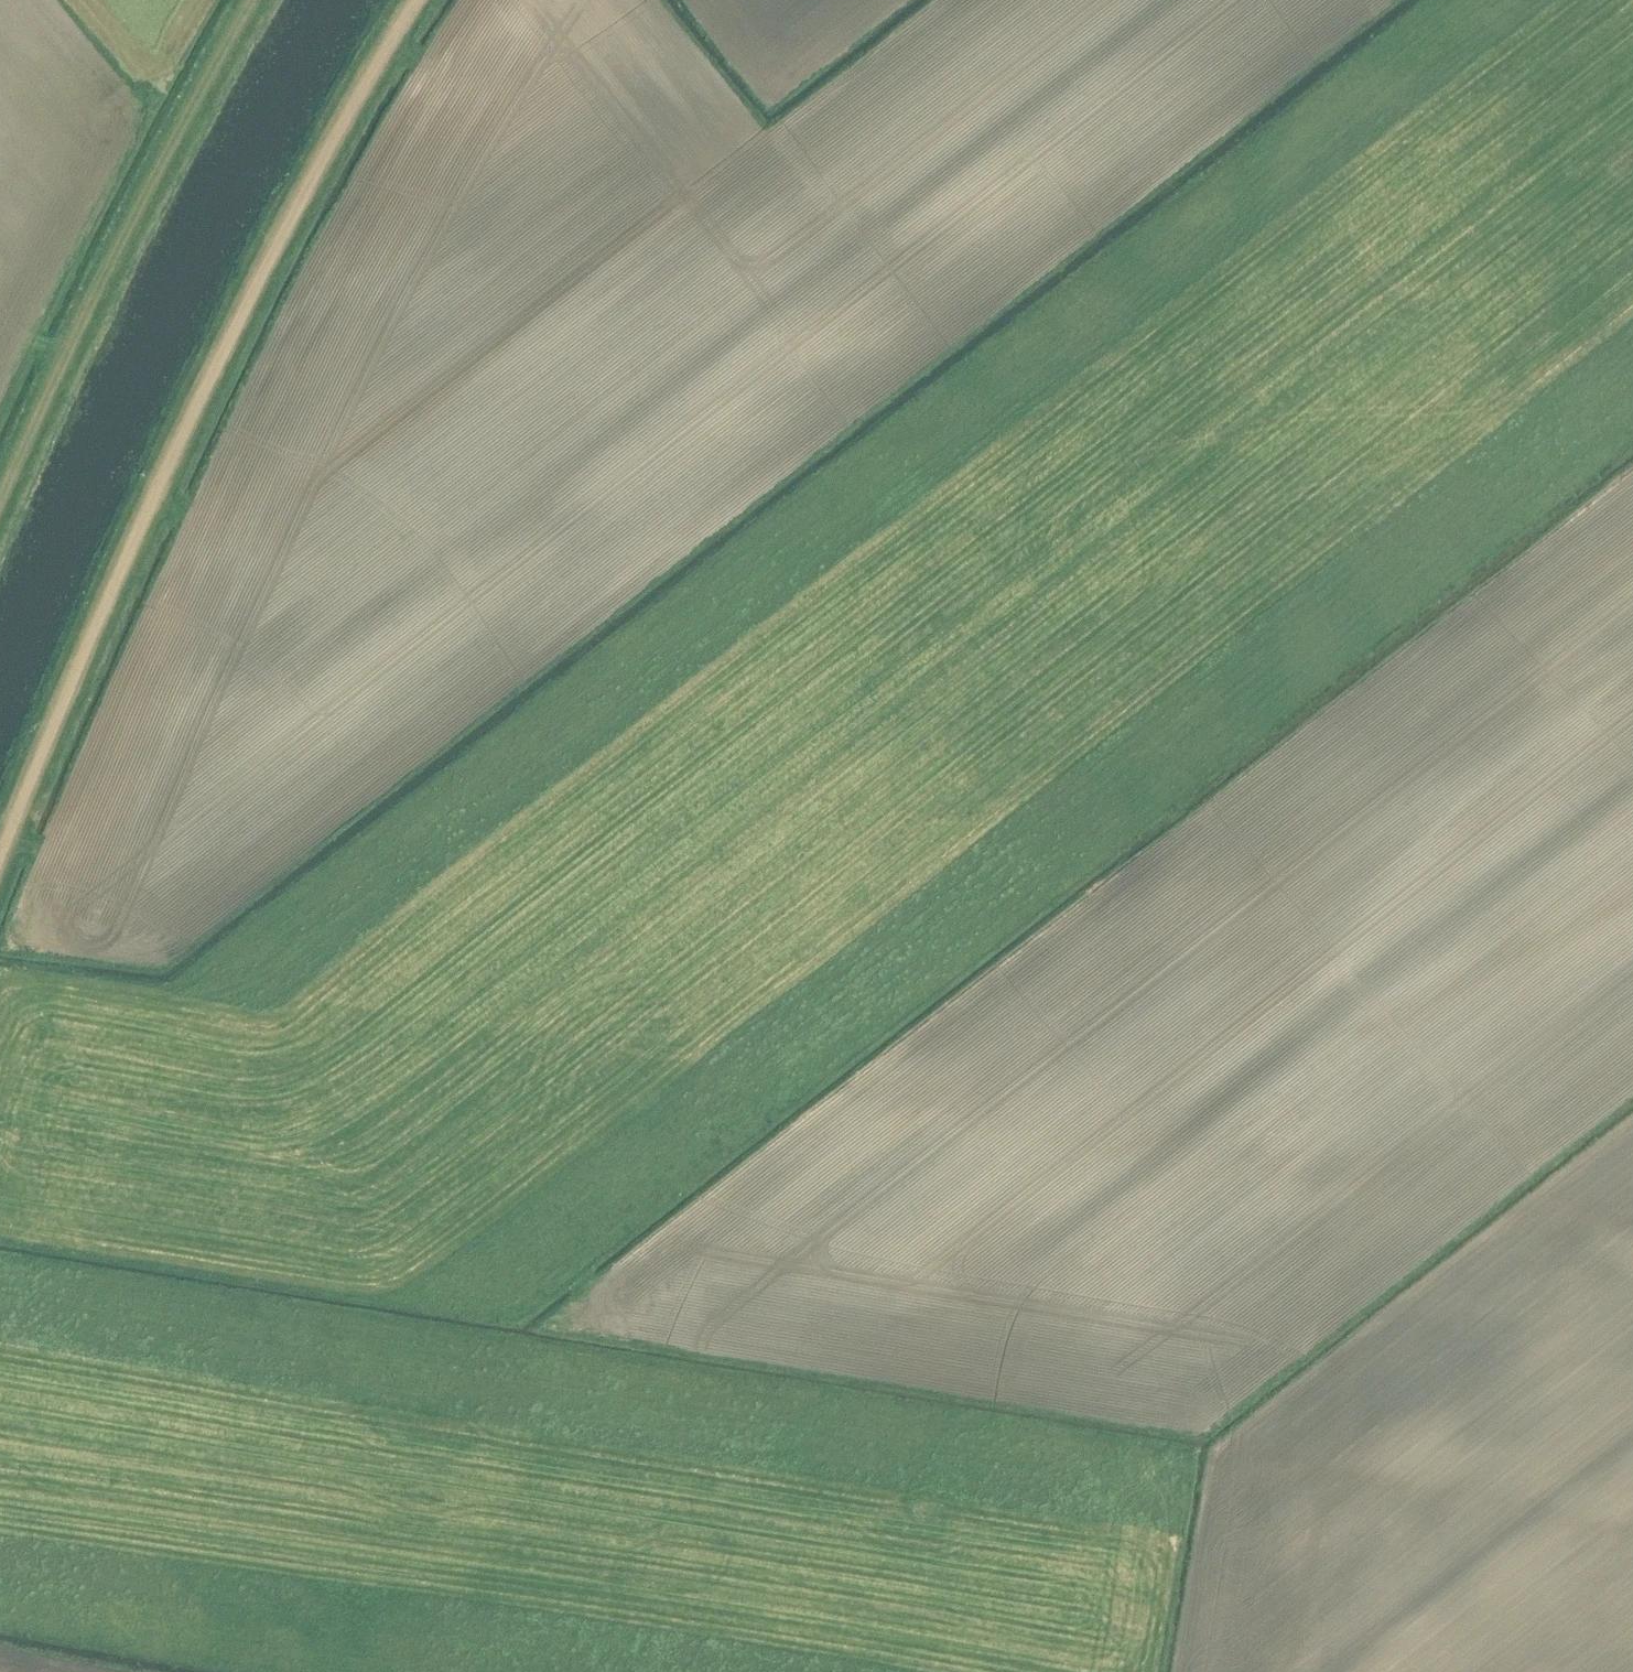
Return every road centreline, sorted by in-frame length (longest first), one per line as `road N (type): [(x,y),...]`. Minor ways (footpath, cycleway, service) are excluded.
road 1 (track): [(415,0),(291,218),(146,515),(0,865)]

